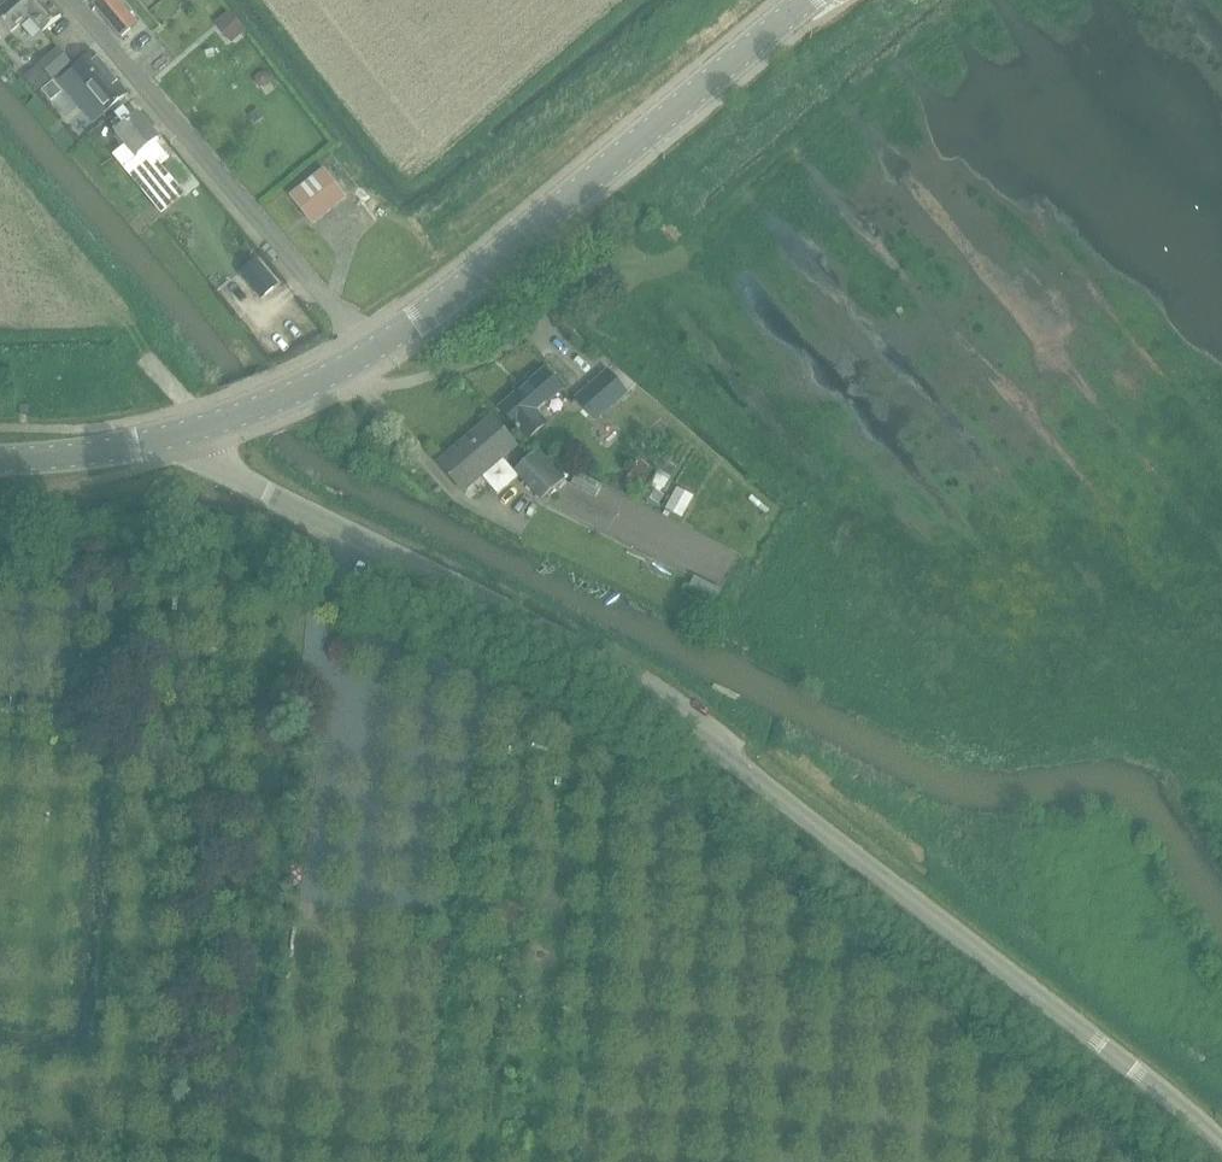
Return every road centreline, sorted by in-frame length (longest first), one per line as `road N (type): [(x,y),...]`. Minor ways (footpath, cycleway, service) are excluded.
road 1 (tertiary): [(1221,1143),(607,665),(458,582),(236,479),(184,432)]
road 2 (secondary): [(364,354),(503,254),(809,0)]
road 3 (residential): [(364,354),(355,333),(71,0)]
road 4 (secondary): [(184,432),(136,447),(0,460)]

